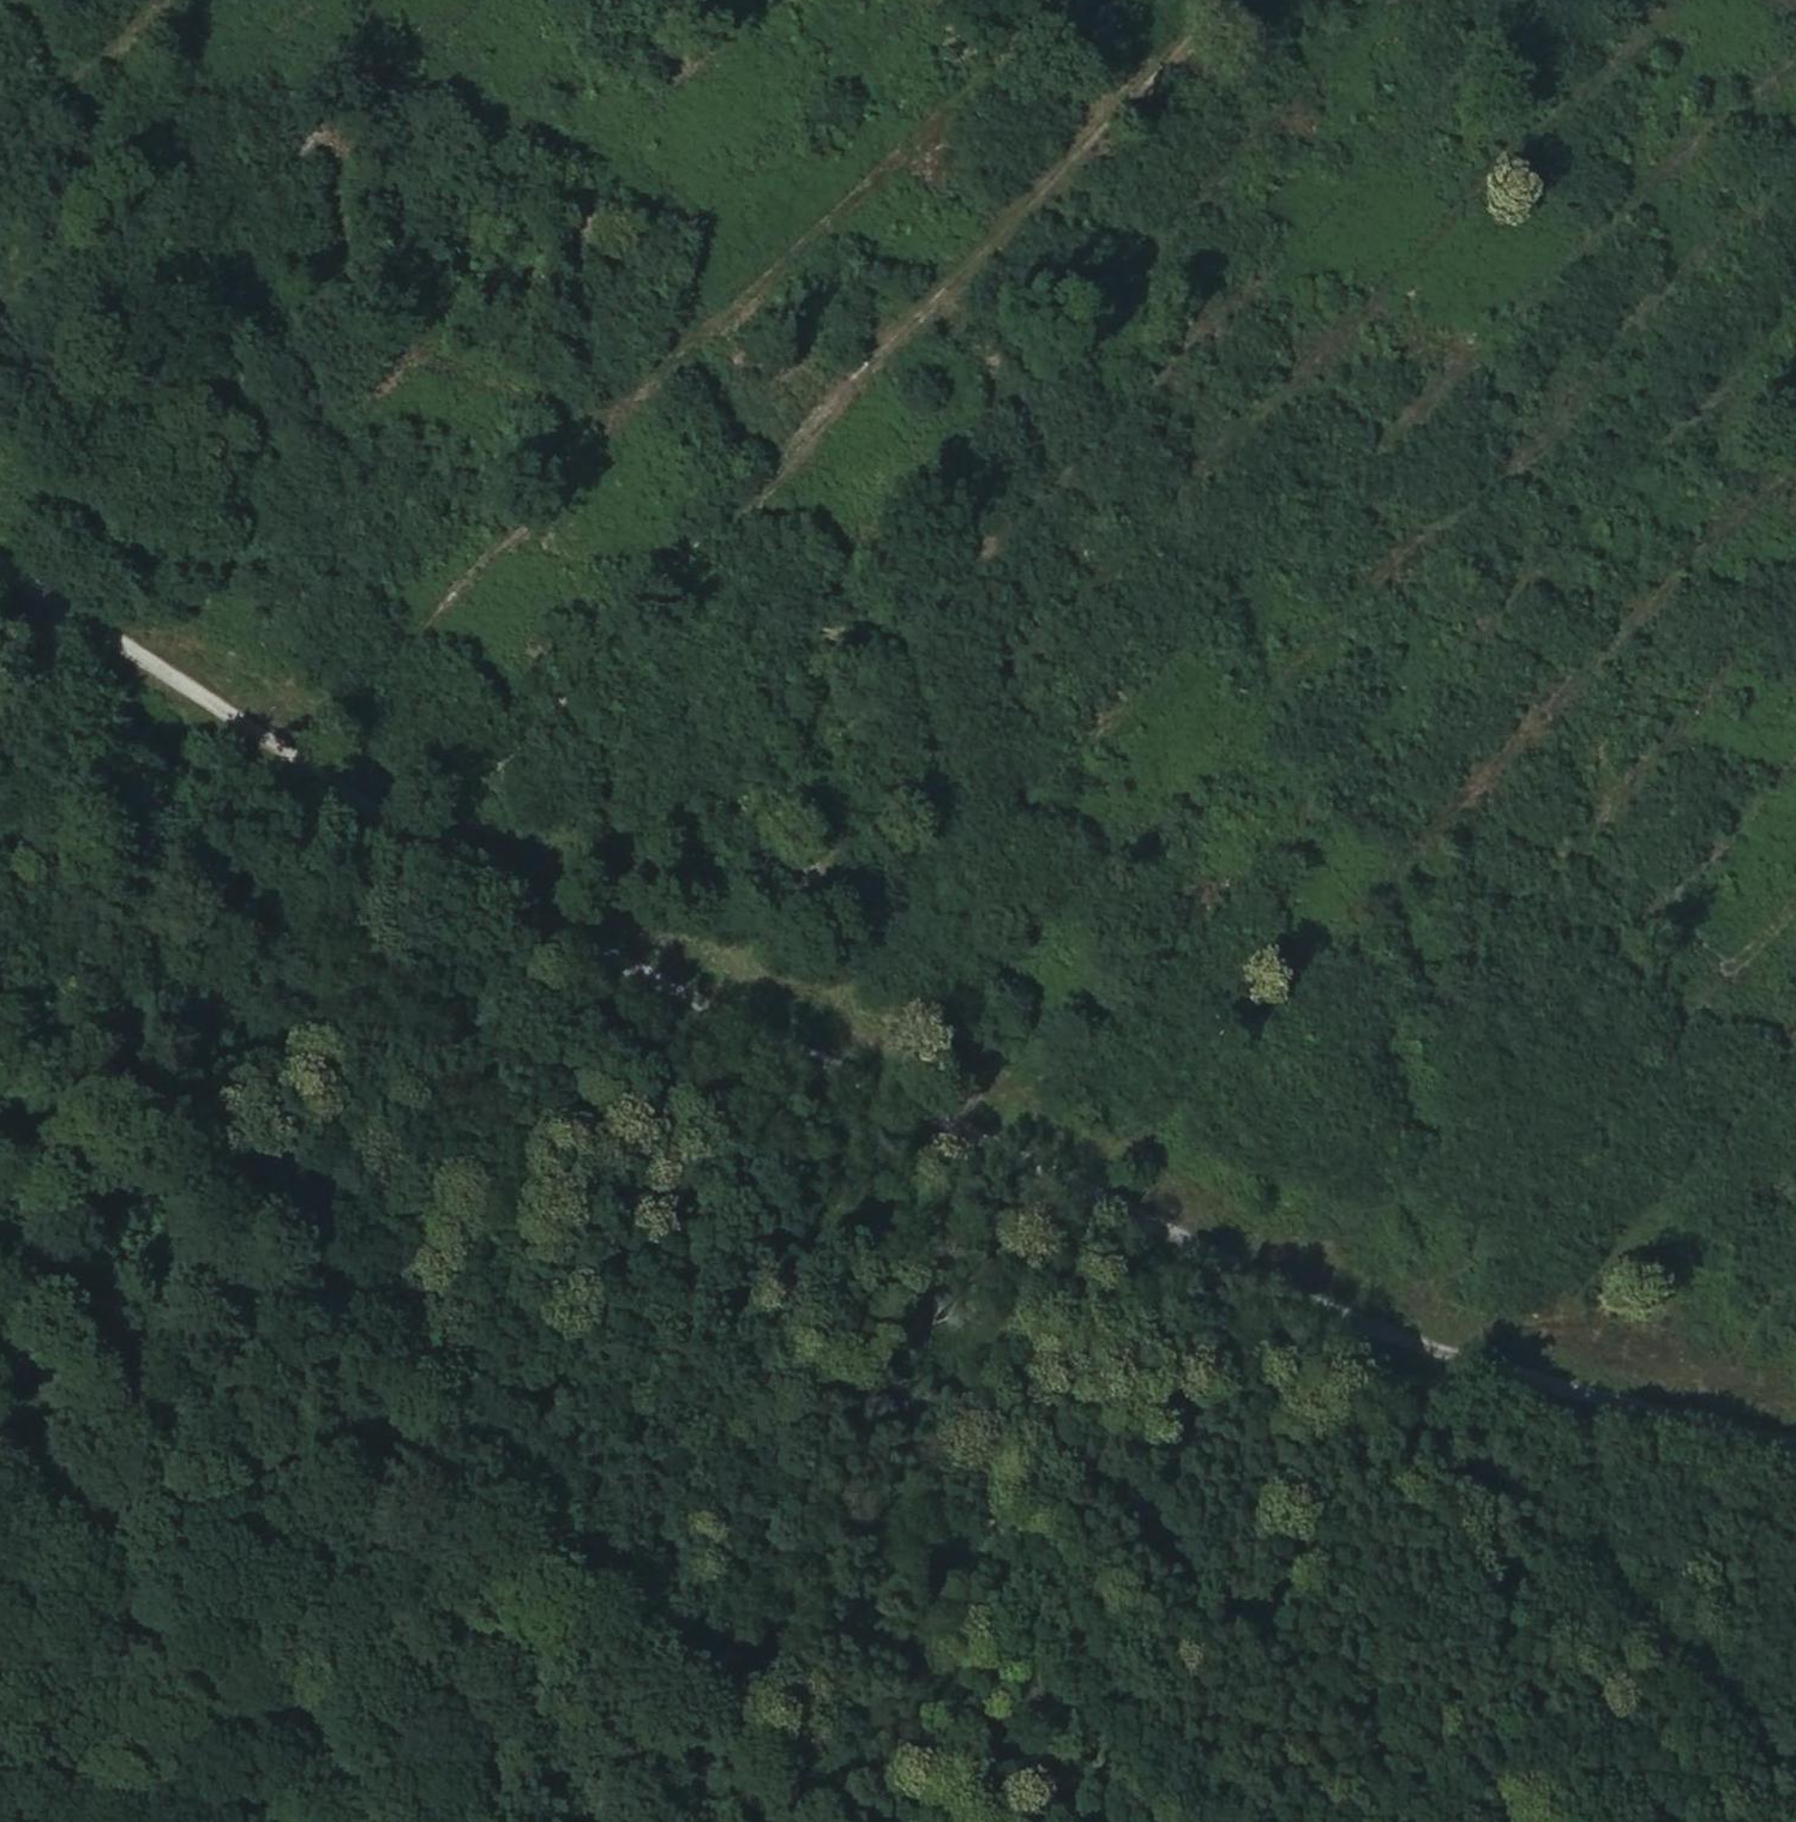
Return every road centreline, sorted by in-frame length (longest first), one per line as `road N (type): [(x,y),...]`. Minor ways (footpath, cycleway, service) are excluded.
road 1 (track): [(1795,1429),(1412,1345),(381,845),(0,612)]

